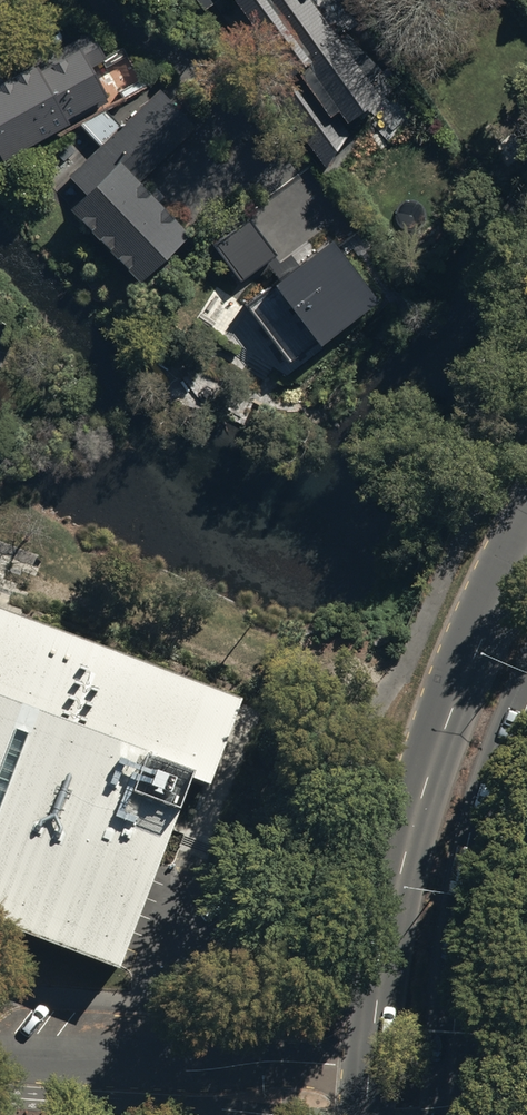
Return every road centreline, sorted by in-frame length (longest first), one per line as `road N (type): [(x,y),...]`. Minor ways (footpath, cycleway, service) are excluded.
road 1 (primary): [(367,1079),(397,894),(432,772),(526,553)]
road 2 (primary): [(526,711),(495,796),(468,905),(447,1114)]
road 3 (residential): [(0,1058),(367,1079)]

